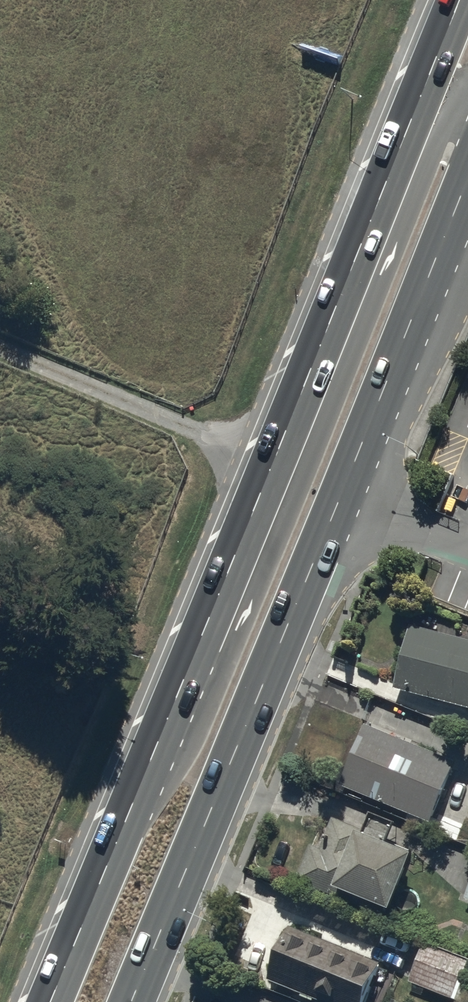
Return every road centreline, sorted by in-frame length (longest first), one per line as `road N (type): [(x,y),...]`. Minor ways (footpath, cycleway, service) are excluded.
road 1 (trunk): [(50,1001),(457,0)]
road 2 (trunk): [(467,177),(131,1001)]

